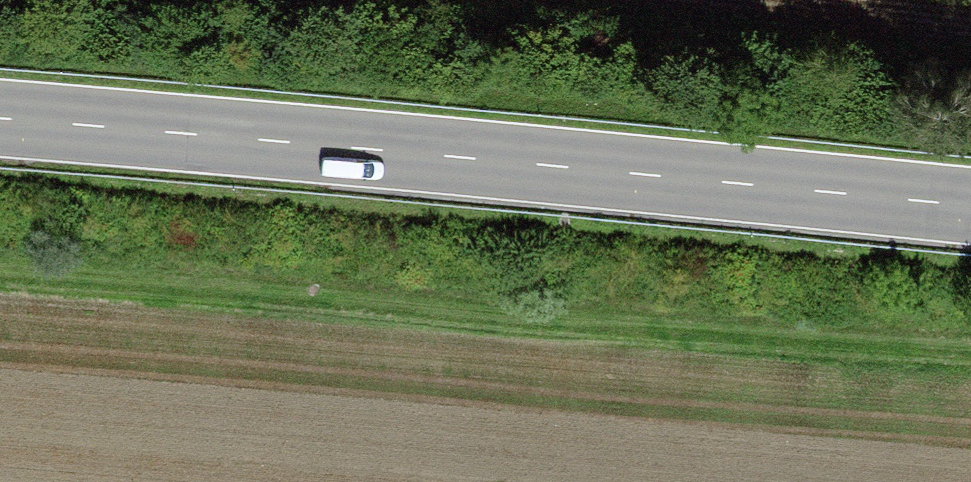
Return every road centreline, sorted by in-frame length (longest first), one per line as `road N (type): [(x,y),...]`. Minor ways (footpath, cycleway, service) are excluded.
road 1 (primary): [(970,205),(0,118)]
road 2 (track): [(0,0),(970,74)]

